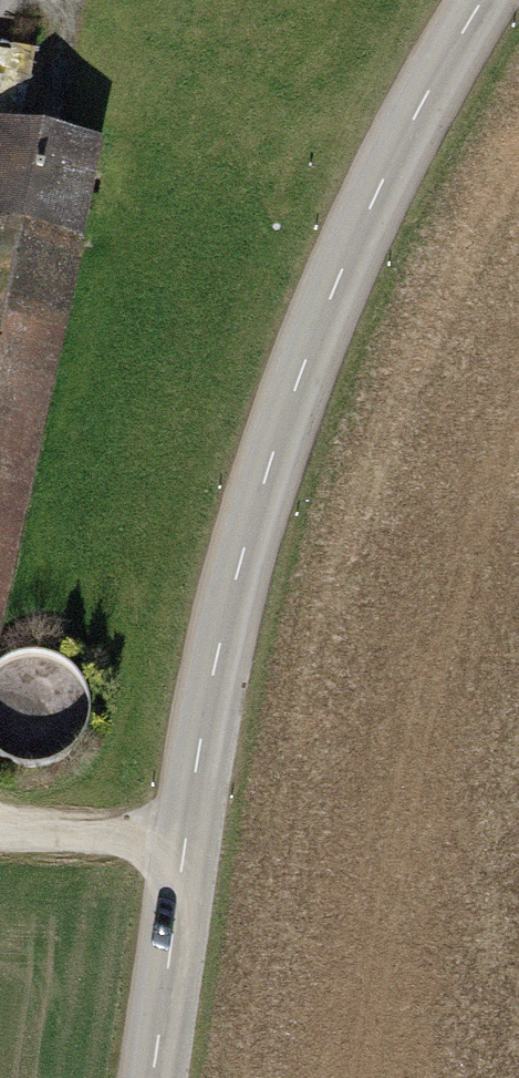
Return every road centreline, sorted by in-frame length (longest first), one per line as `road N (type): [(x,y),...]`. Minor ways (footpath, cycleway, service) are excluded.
road 1 (tertiary): [(154,1077),(234,583),(313,343),(372,203),(484,0)]
road 2 (track): [(186,845),(0,832)]

